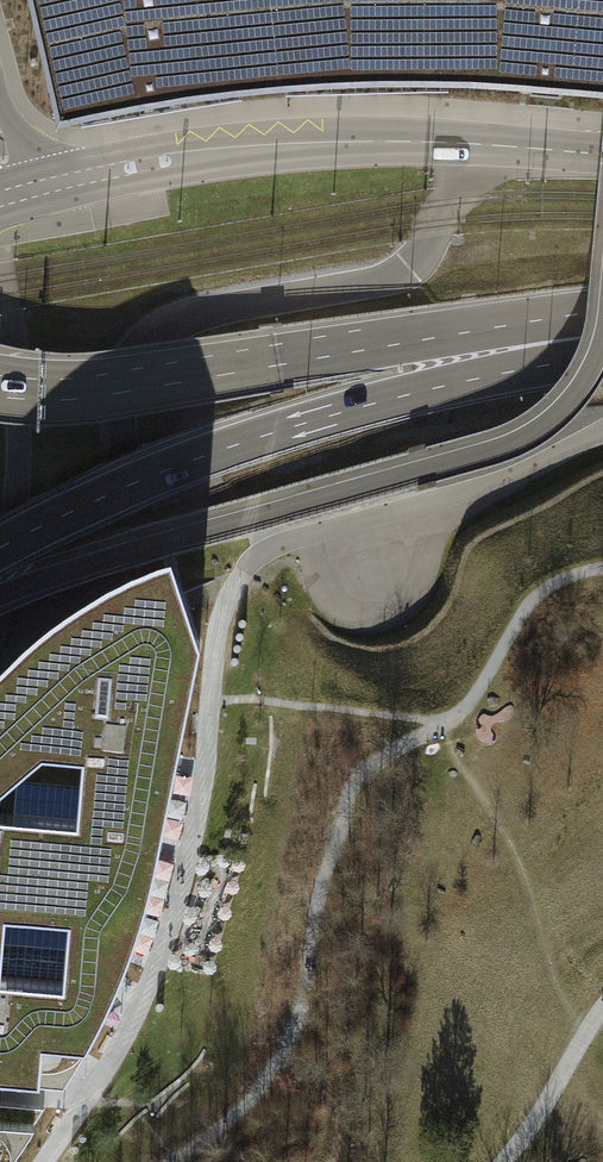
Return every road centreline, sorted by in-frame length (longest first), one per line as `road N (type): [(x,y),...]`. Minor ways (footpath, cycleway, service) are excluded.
road 1 (secondary): [(602,356),(303,424),(153,476),(0,548)]
road 2 (unclassified): [(11,194),(147,163),(311,144),(435,140),(602,154)]
road 3 (track): [(441,724),(514,848),(556,981),(588,1029)]
road 4 (track): [(504,1161),(602,1007)]

